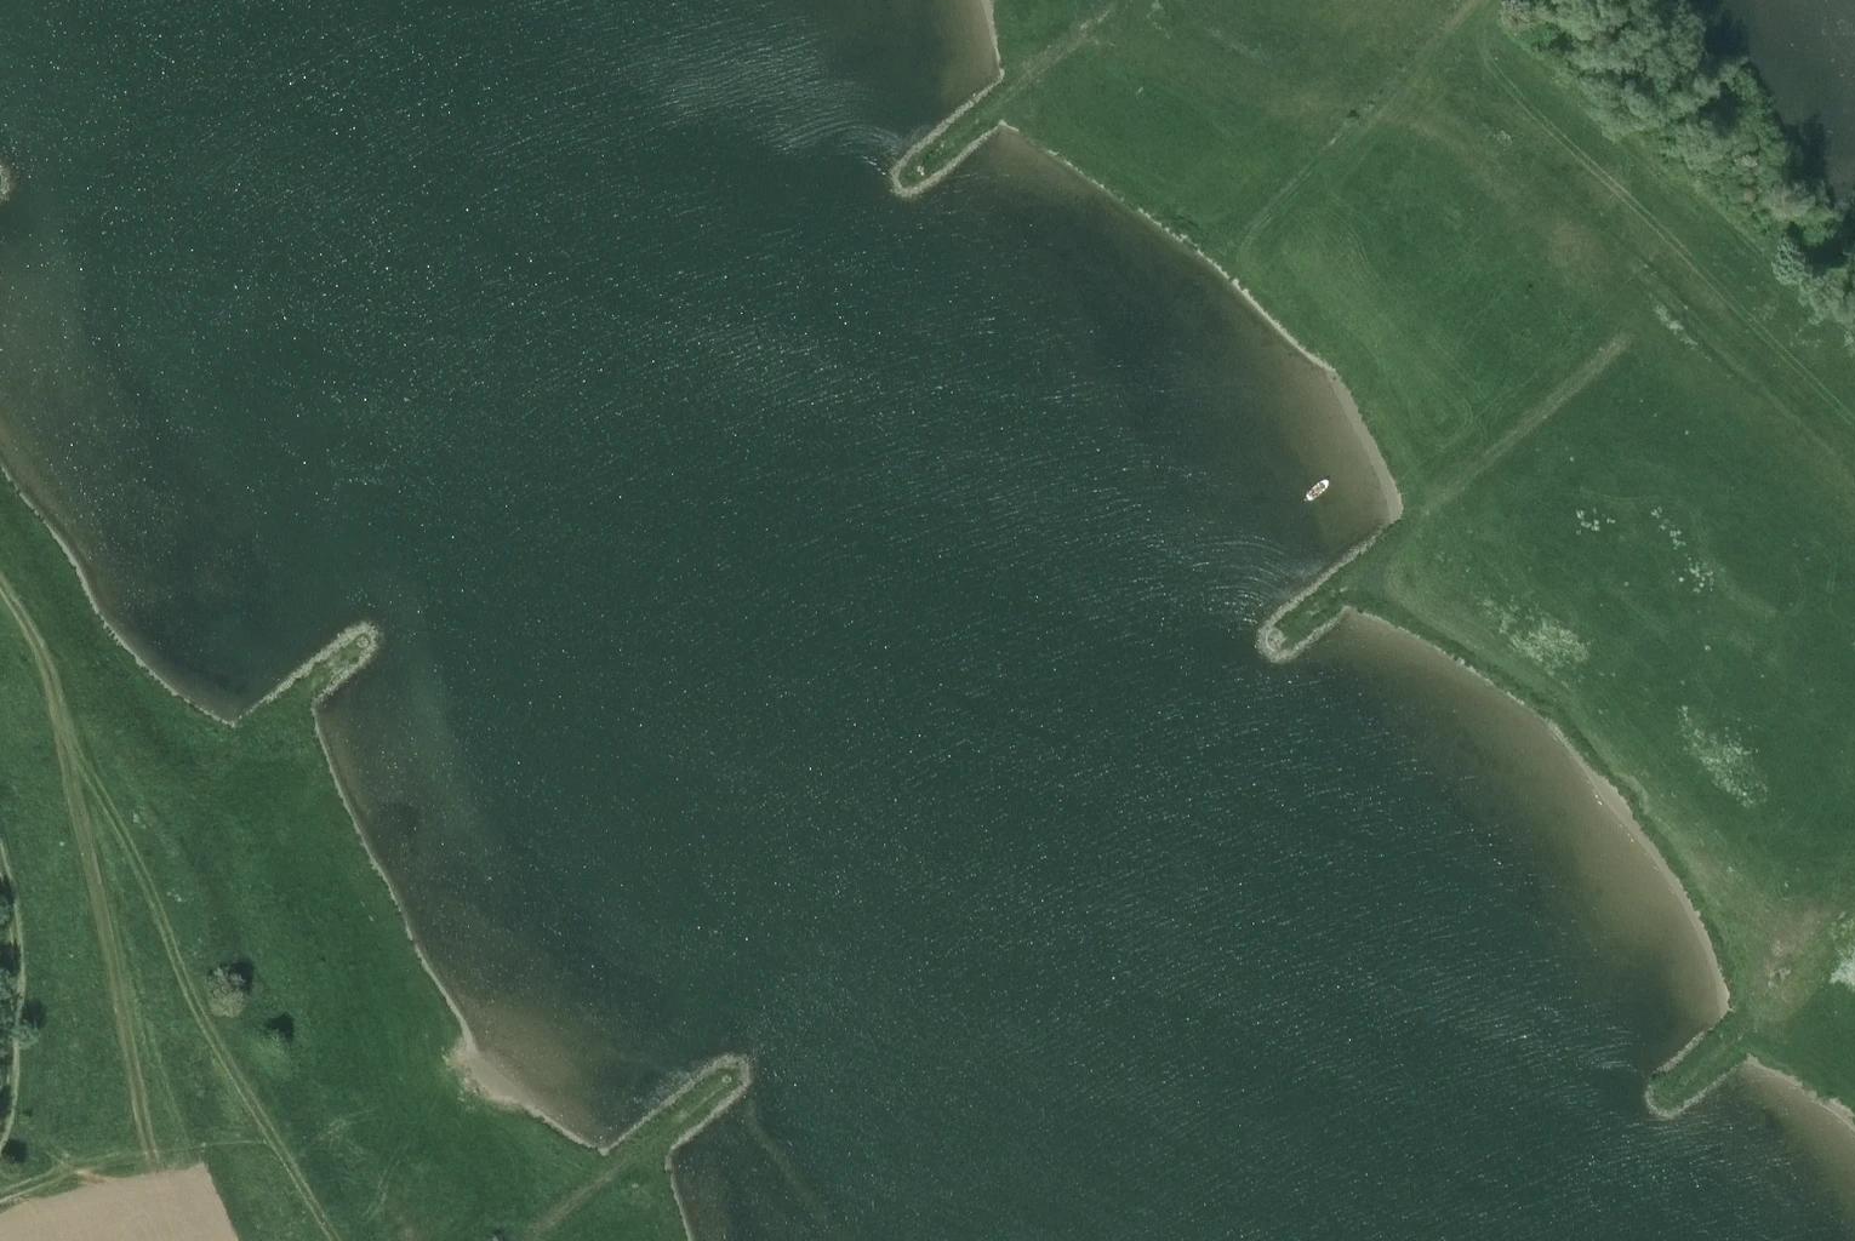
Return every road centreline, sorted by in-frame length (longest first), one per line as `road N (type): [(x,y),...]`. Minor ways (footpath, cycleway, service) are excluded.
road 1 (track): [(0,853),(13,1036),(0,1139)]

